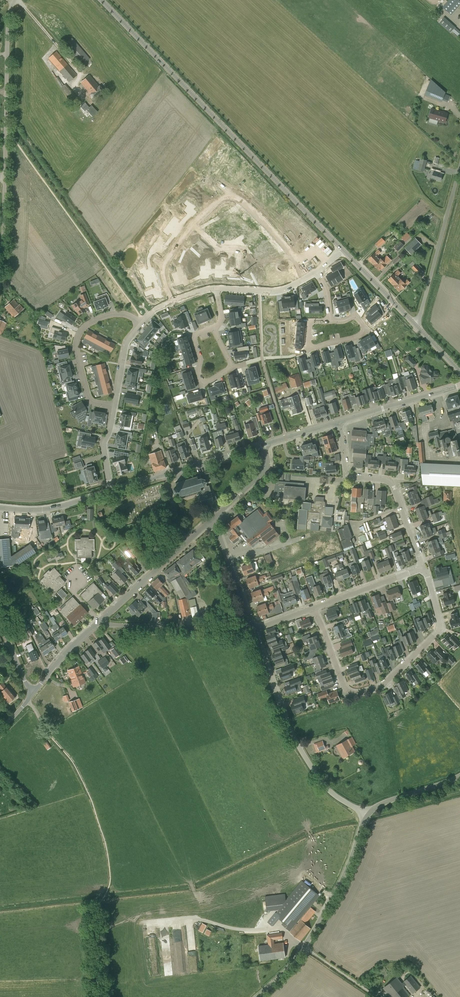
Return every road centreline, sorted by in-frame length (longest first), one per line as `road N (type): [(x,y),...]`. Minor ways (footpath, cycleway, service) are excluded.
road 1 (tertiary): [(341,249),(102,0)]
road 2 (unclassified): [(0,281),(15,0)]
road 3 (residential): [(420,568),(440,627),(378,688),(357,692),(343,685),(314,608)]
road 4 (unclassified): [(365,810),(334,795),(306,758),(255,628)]
road 5 (unclassified): [(260,996),(304,949),(334,898),(365,810)]
road 6 (residential): [(340,422),(345,468),(392,483),(420,568)]
road 7 (unclassified): [(417,327),(459,165)]
road 8 (residential): [(115,406),(88,395),(78,336),(114,314),(141,325)]
road 9 (tertiary): [(111,492),(263,445)]
road 10 (residential): [(255,628),(101,622)]
road 11 (unclassified): [(101,622),(212,520)]
road 12 (residential): [(174,302),(165,267),(194,225),(230,193)]
road 13 (tertiary): [(340,422),(459,386)]

